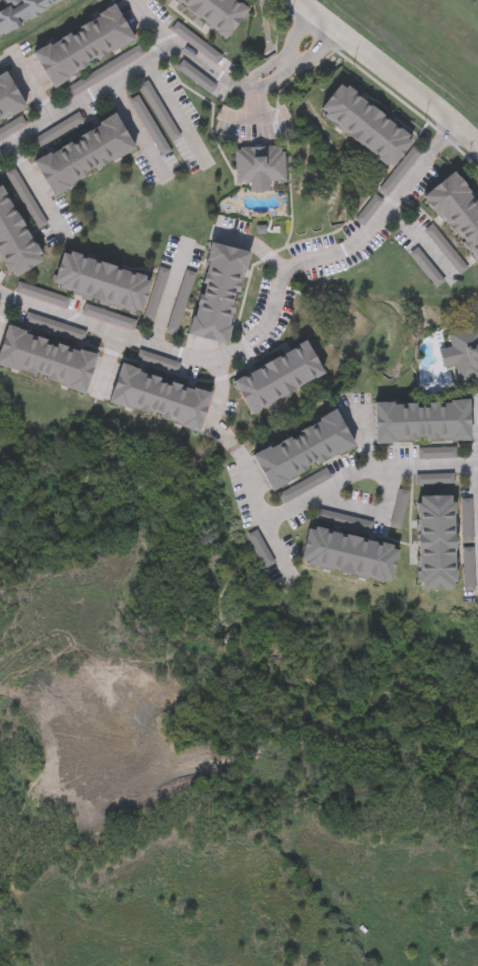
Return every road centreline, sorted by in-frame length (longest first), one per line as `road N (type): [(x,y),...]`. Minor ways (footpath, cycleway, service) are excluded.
road 1 (residential): [(297,0),(477,149)]

